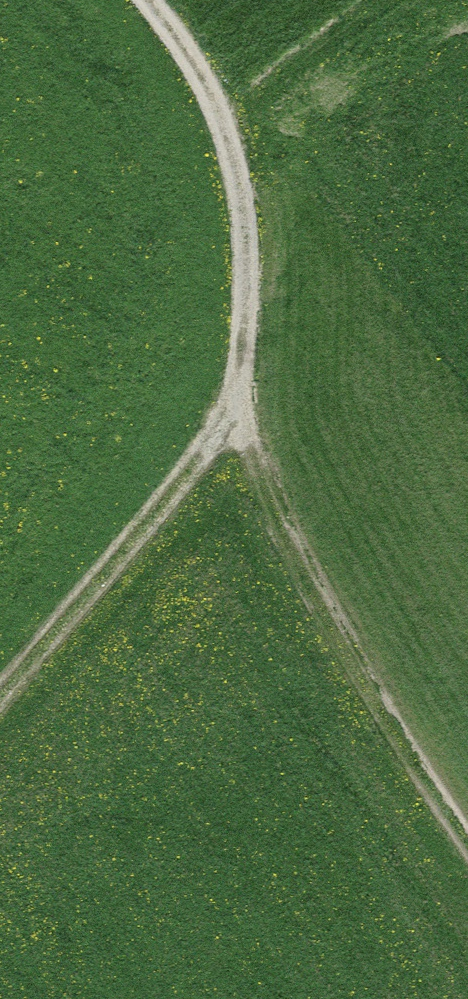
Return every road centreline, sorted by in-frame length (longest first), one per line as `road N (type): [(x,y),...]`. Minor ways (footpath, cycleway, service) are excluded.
road 1 (track): [(238,404),(303,569),(467,844)]
road 2 (track): [(238,404),(248,269),(228,143),(170,25),(148,0)]
road 3 (track): [(0,692),(143,529),(238,404)]

